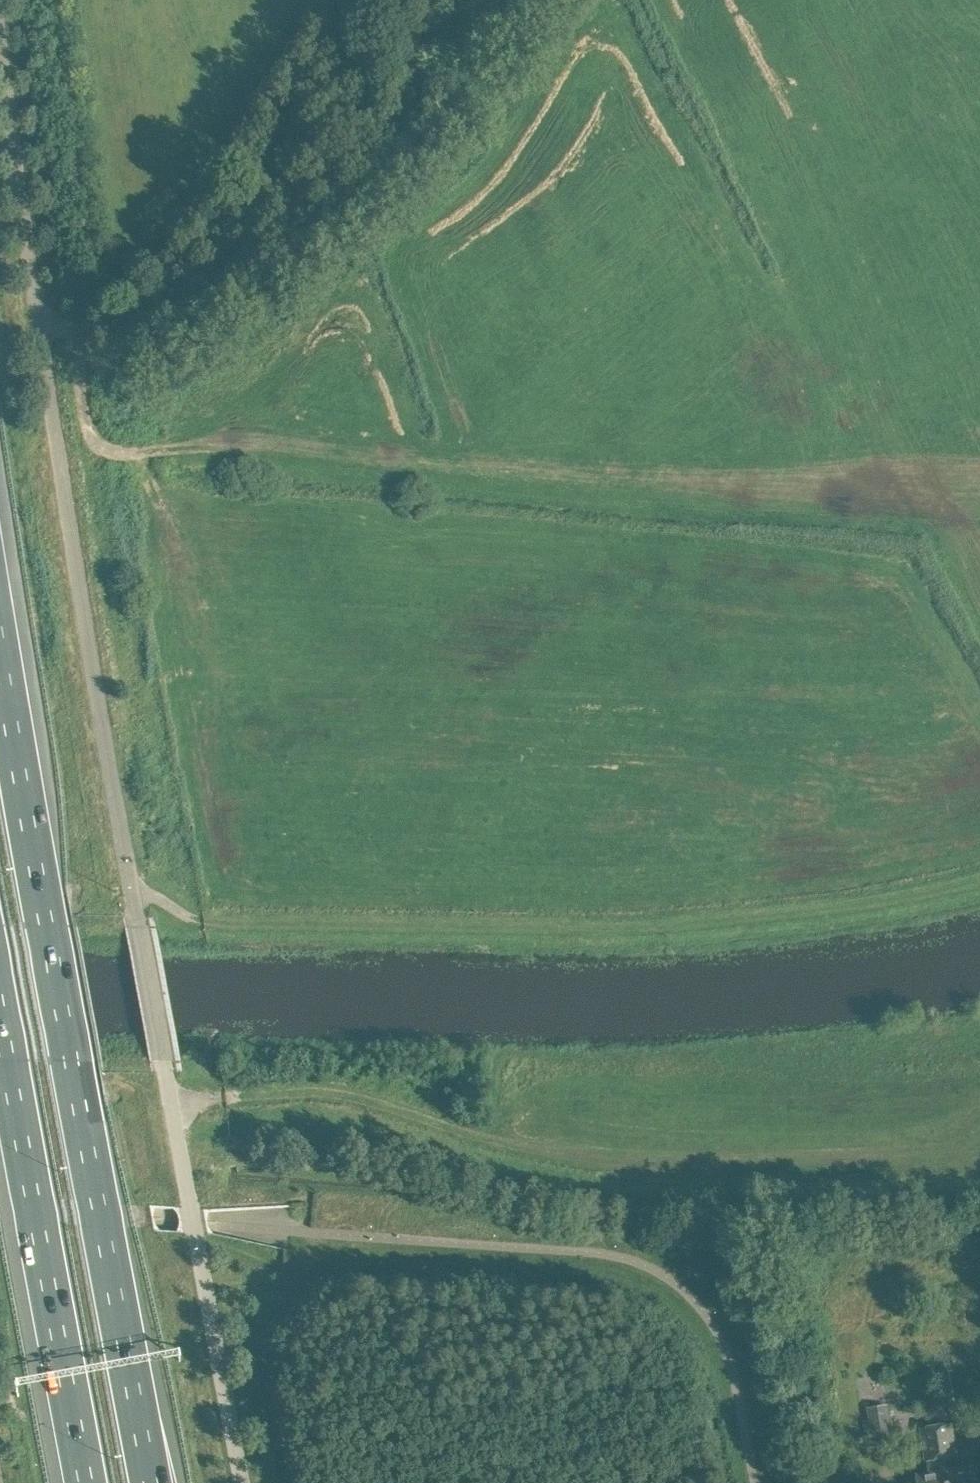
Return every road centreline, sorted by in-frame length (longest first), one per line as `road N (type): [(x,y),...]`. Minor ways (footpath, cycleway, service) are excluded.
road 1 (unclassified): [(243,1482),(103,730),(0,13)]
road 2 (motorway): [(151,1482),(0,656)]
road 3 (motorway): [(0,1019),(88,1482)]

